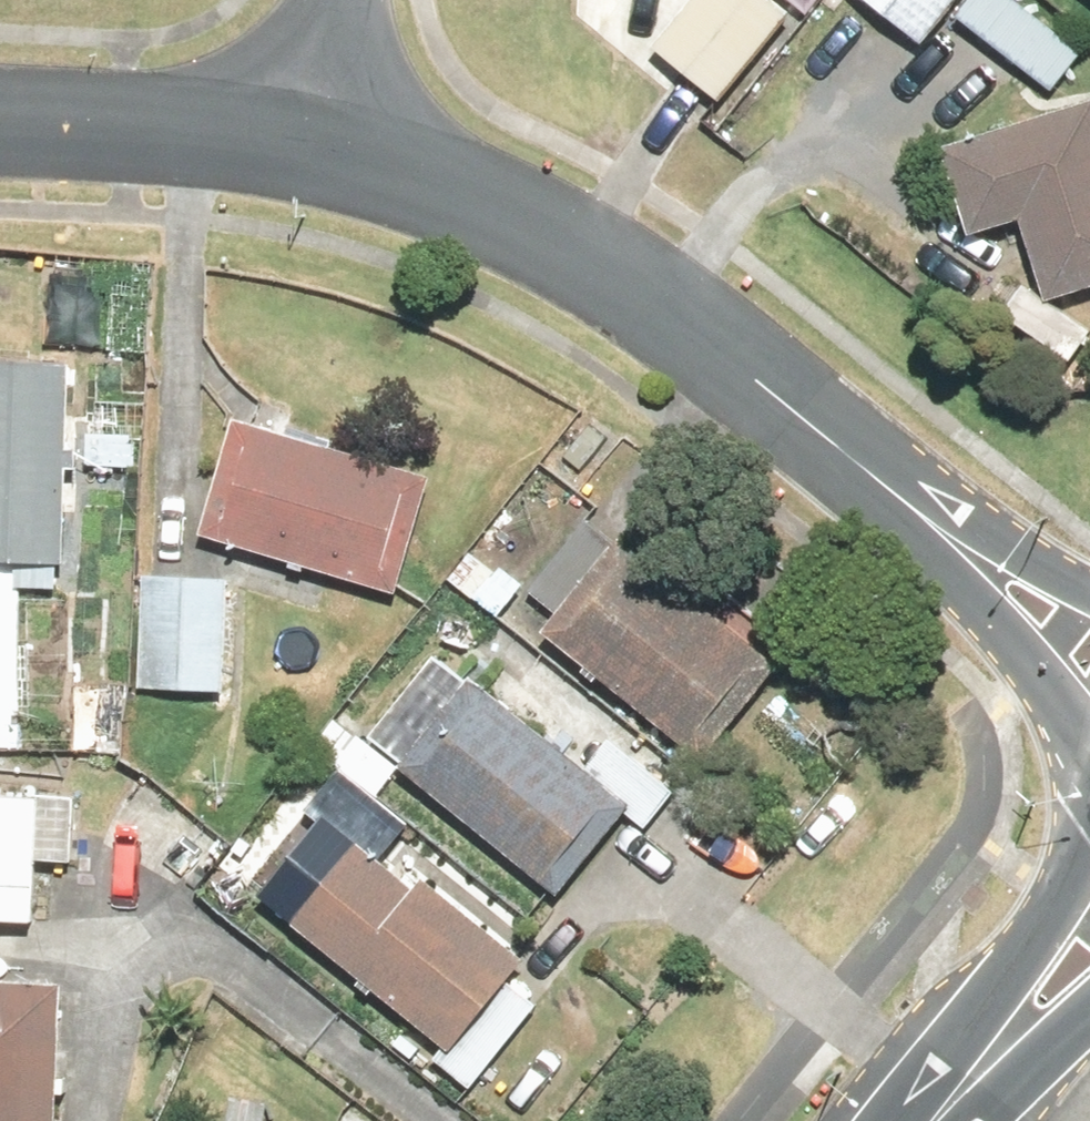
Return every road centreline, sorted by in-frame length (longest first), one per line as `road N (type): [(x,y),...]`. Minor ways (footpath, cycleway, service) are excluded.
road 1 (residential): [(325,130),(483,175),(642,251),(874,460)]
road 2 (residential): [(1089,727),(934,546),(874,460)]
road 3 (residential): [(0,111),(325,130)]
road 4 (tertiary): [(927,1120),(1089,861)]
road 5 (residential): [(874,460),(1089,586)]
road 6 (tertiary): [(1089,990),(940,1120)]
road 7 (residential): [(359,0),(325,130)]

